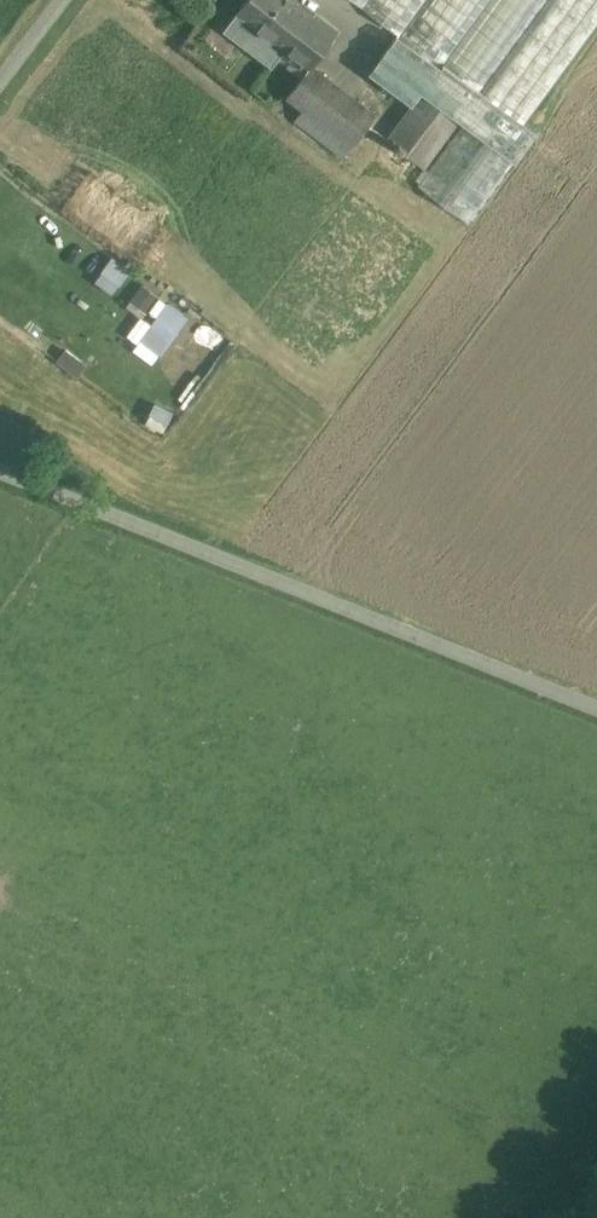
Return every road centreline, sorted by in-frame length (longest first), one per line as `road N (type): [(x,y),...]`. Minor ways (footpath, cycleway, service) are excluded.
road 1 (residential): [(596,707),(0,472)]

